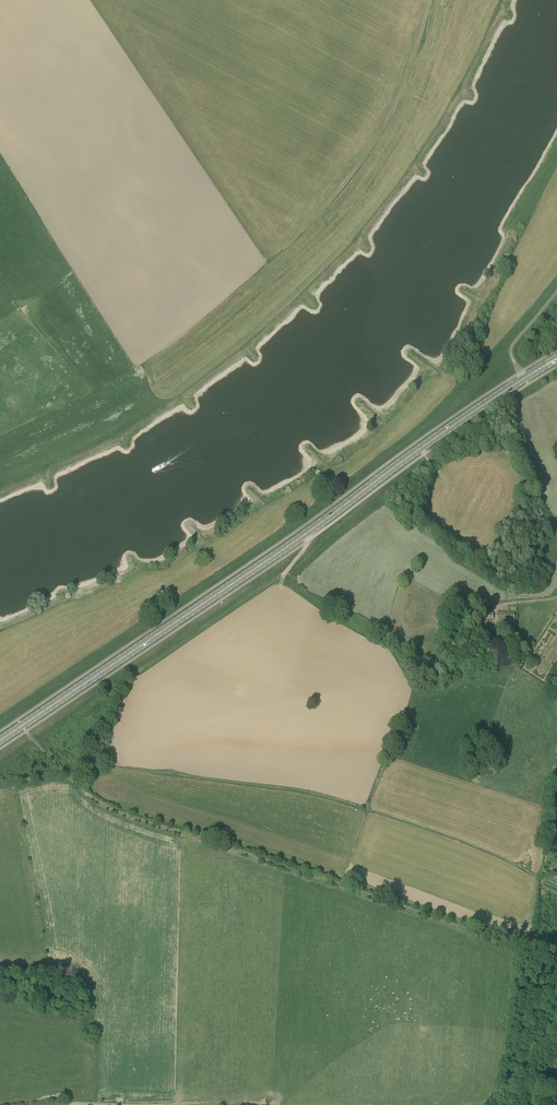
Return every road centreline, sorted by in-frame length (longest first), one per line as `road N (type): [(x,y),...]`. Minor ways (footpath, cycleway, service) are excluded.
road 1 (primary): [(0,740),(556,359)]
road 2 (track): [(0,438),(143,374)]

